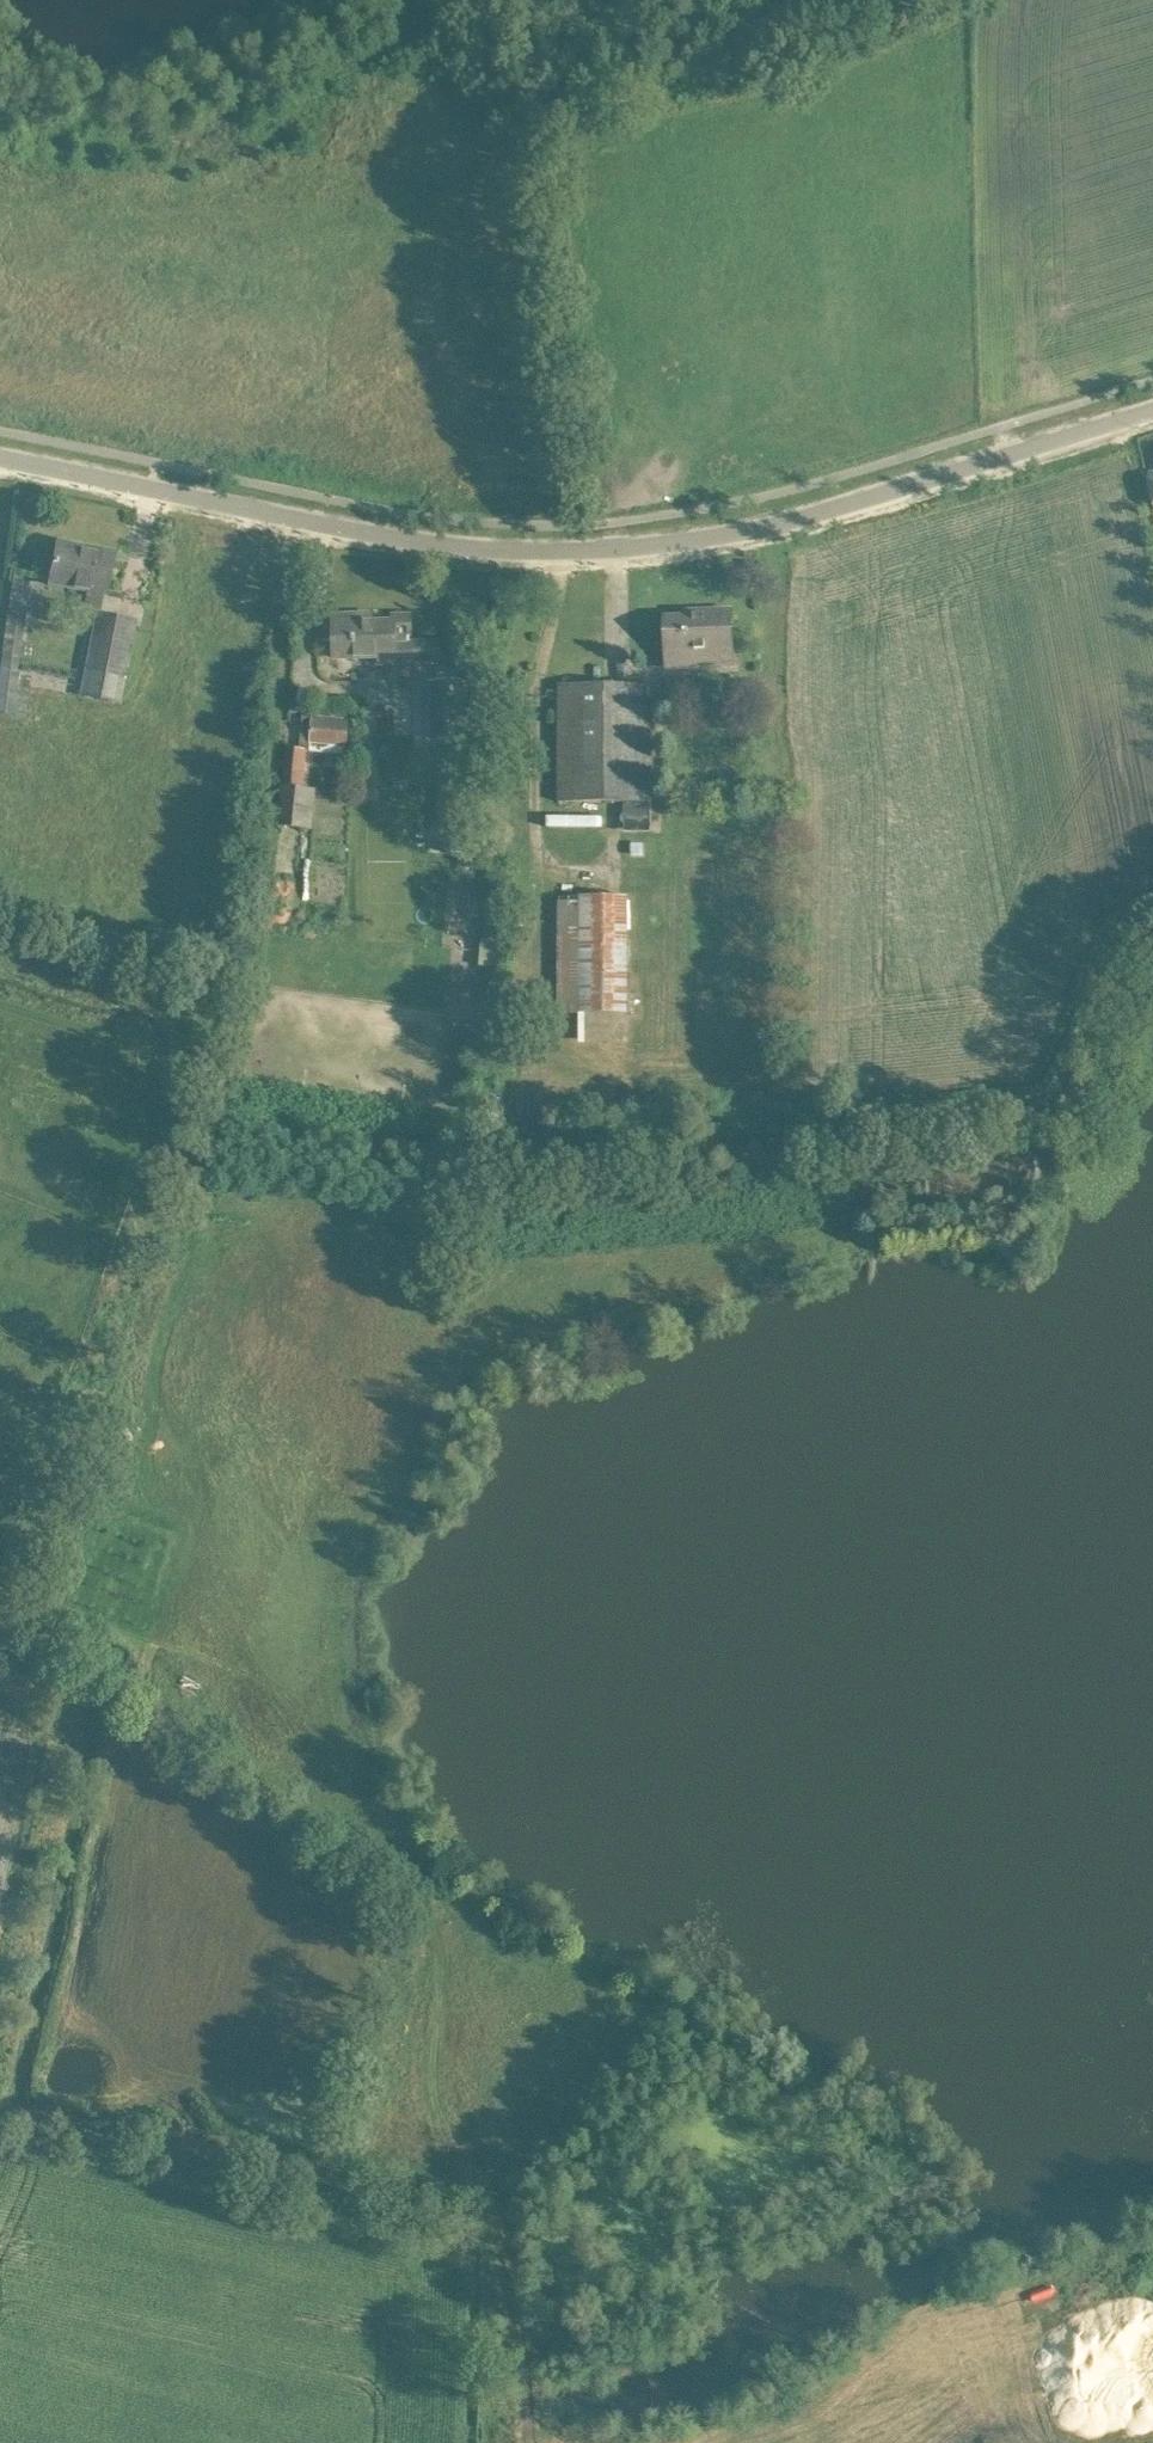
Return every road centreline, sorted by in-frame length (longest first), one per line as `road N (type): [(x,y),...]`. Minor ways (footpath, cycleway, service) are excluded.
road 1 (unclassified): [(1152,414),(799,523),(559,559),(423,546),(0,457)]

